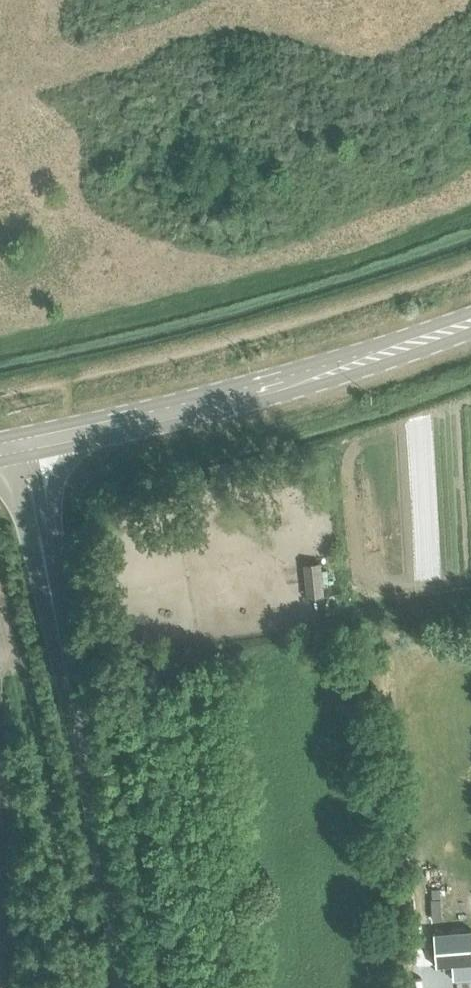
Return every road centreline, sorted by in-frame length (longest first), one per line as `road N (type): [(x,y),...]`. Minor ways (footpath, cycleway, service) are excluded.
road 1 (unclassified): [(127,987),(22,445)]
road 2 (tertiary): [(22,445),(261,394),(470,322)]

